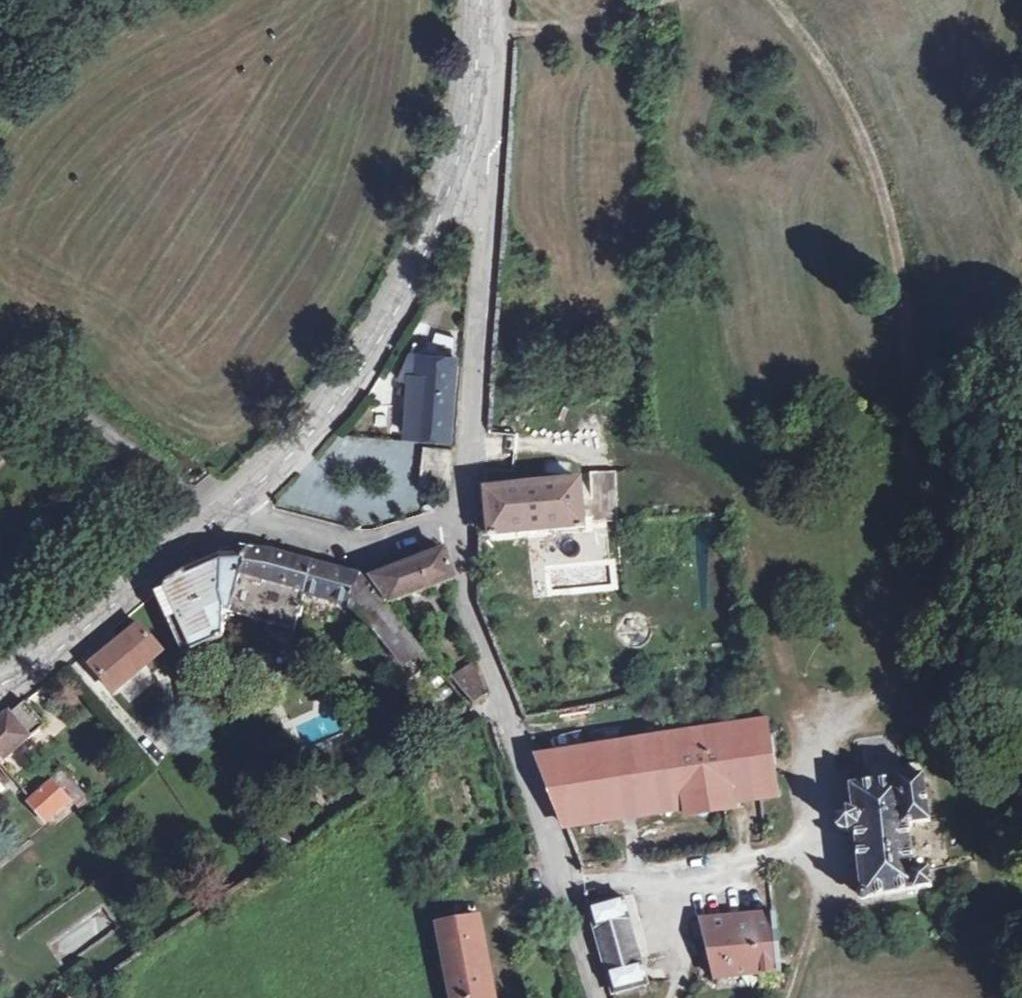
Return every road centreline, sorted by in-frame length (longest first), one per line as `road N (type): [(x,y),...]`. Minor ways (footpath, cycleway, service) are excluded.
road 1 (track): [(769,0),(836,81),(879,169),(910,341),(909,573),(889,709),(803,720),(816,862),(788,997)]
road 2 (residential): [(599,997),(467,584),(465,526)]
road 3 (tertiary): [(230,508),(354,375),(410,288),(466,136)]
road 4 (residential): [(465,526),(482,216),(466,136)]
road 5 (tertiary): [(0,684),(230,508)]
road 6 (track): [(230,508),(0,349)]
road 7 (residential): [(230,508),(368,549),(465,526)]
road 8 (track): [(480,25),(523,30),(614,21),(654,0)]
road 9 (tertiary): [(466,136),(480,0)]

